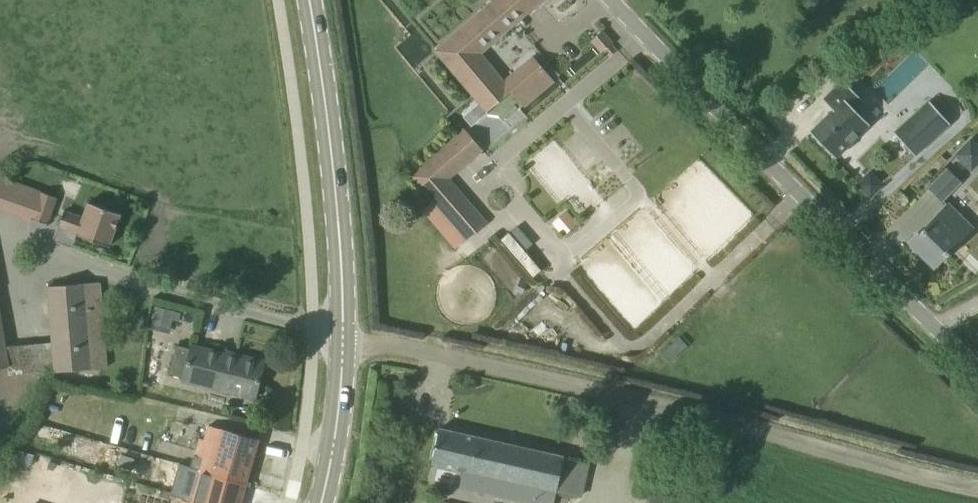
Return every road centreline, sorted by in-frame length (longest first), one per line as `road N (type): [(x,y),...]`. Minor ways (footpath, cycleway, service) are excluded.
road 1 (track): [(977,486),(350,336)]
road 2 (unclassified): [(977,370),(610,0)]
road 3 (primary): [(324,502),(341,445),(351,323),(312,0)]

